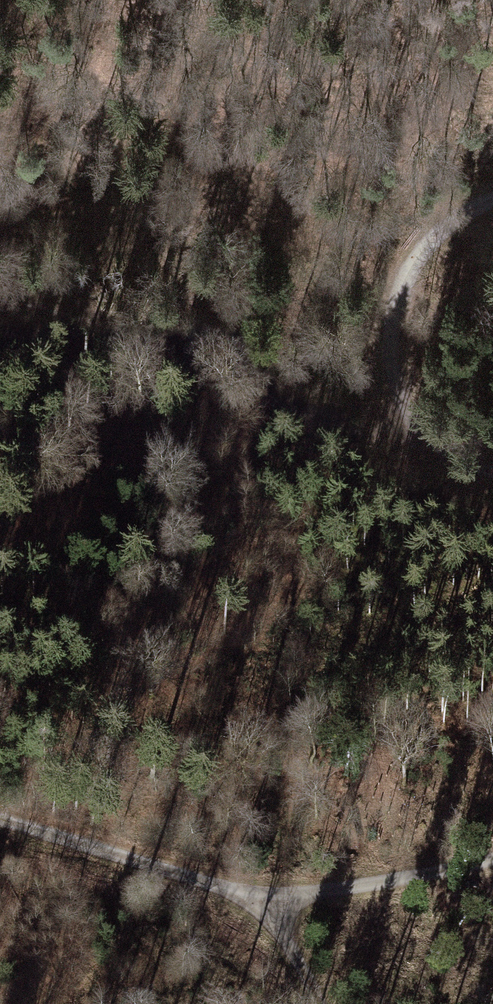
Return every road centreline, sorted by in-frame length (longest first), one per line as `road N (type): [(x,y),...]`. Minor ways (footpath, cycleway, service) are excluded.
road 1 (track): [(395,392),(0,291)]
road 2 (track): [(492,470),(400,407),(388,336),(399,277),(435,229),(492,198)]
road 3 (track): [(0,824),(271,895)]
road 4 (track): [(492,857),(271,895)]
road 5 (track): [(329,1003),(271,895)]

